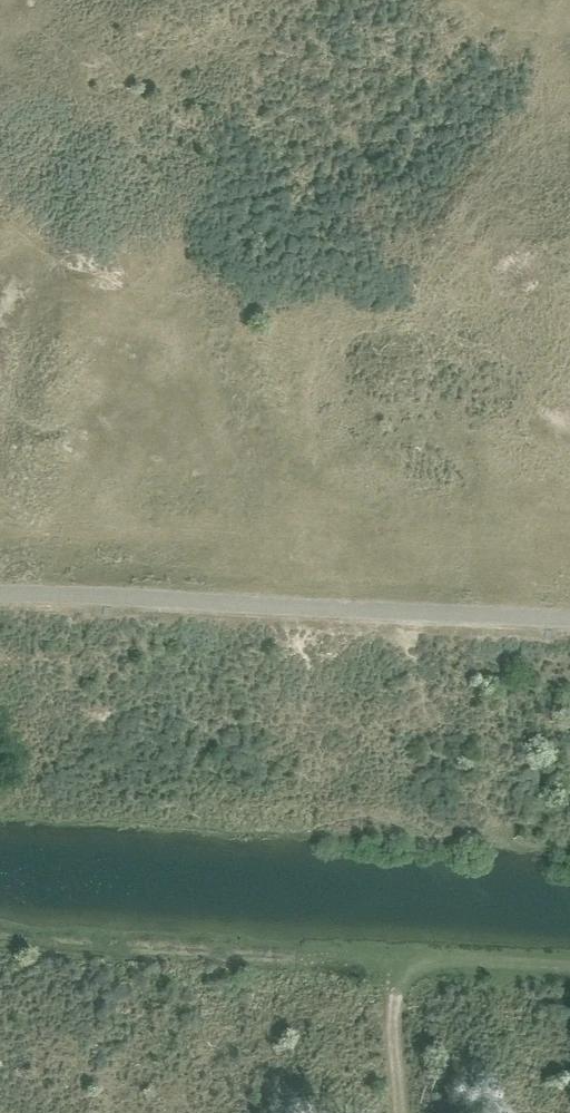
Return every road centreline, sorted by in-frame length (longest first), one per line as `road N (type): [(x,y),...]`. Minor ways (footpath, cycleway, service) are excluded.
road 1 (track): [(0,605),(569,626)]

